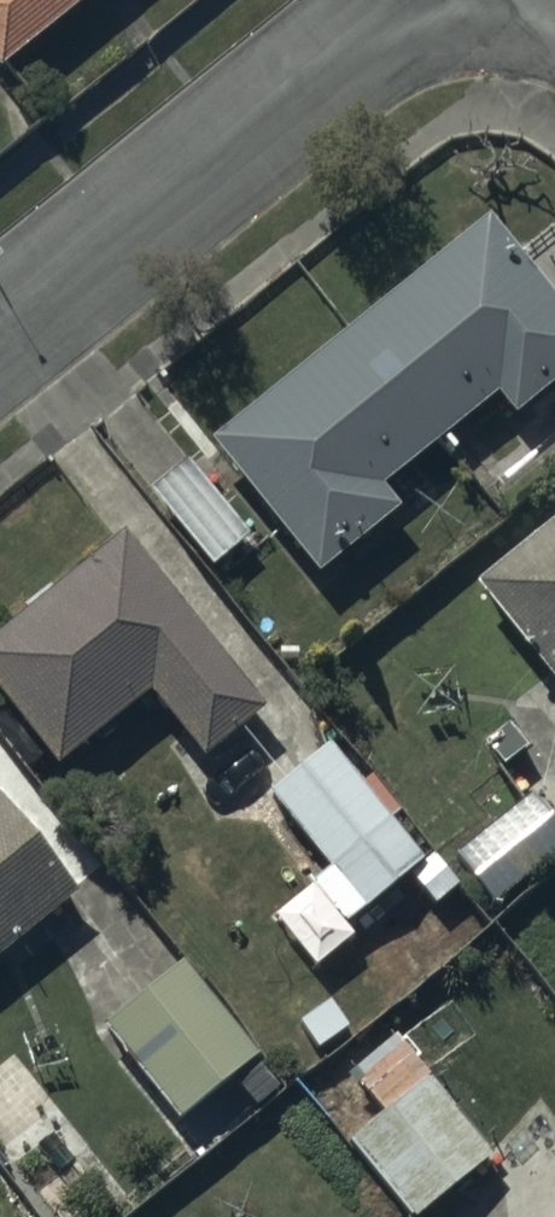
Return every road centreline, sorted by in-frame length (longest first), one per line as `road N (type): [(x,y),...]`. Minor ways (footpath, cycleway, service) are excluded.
road 1 (residential): [(0,331),(395,0)]

